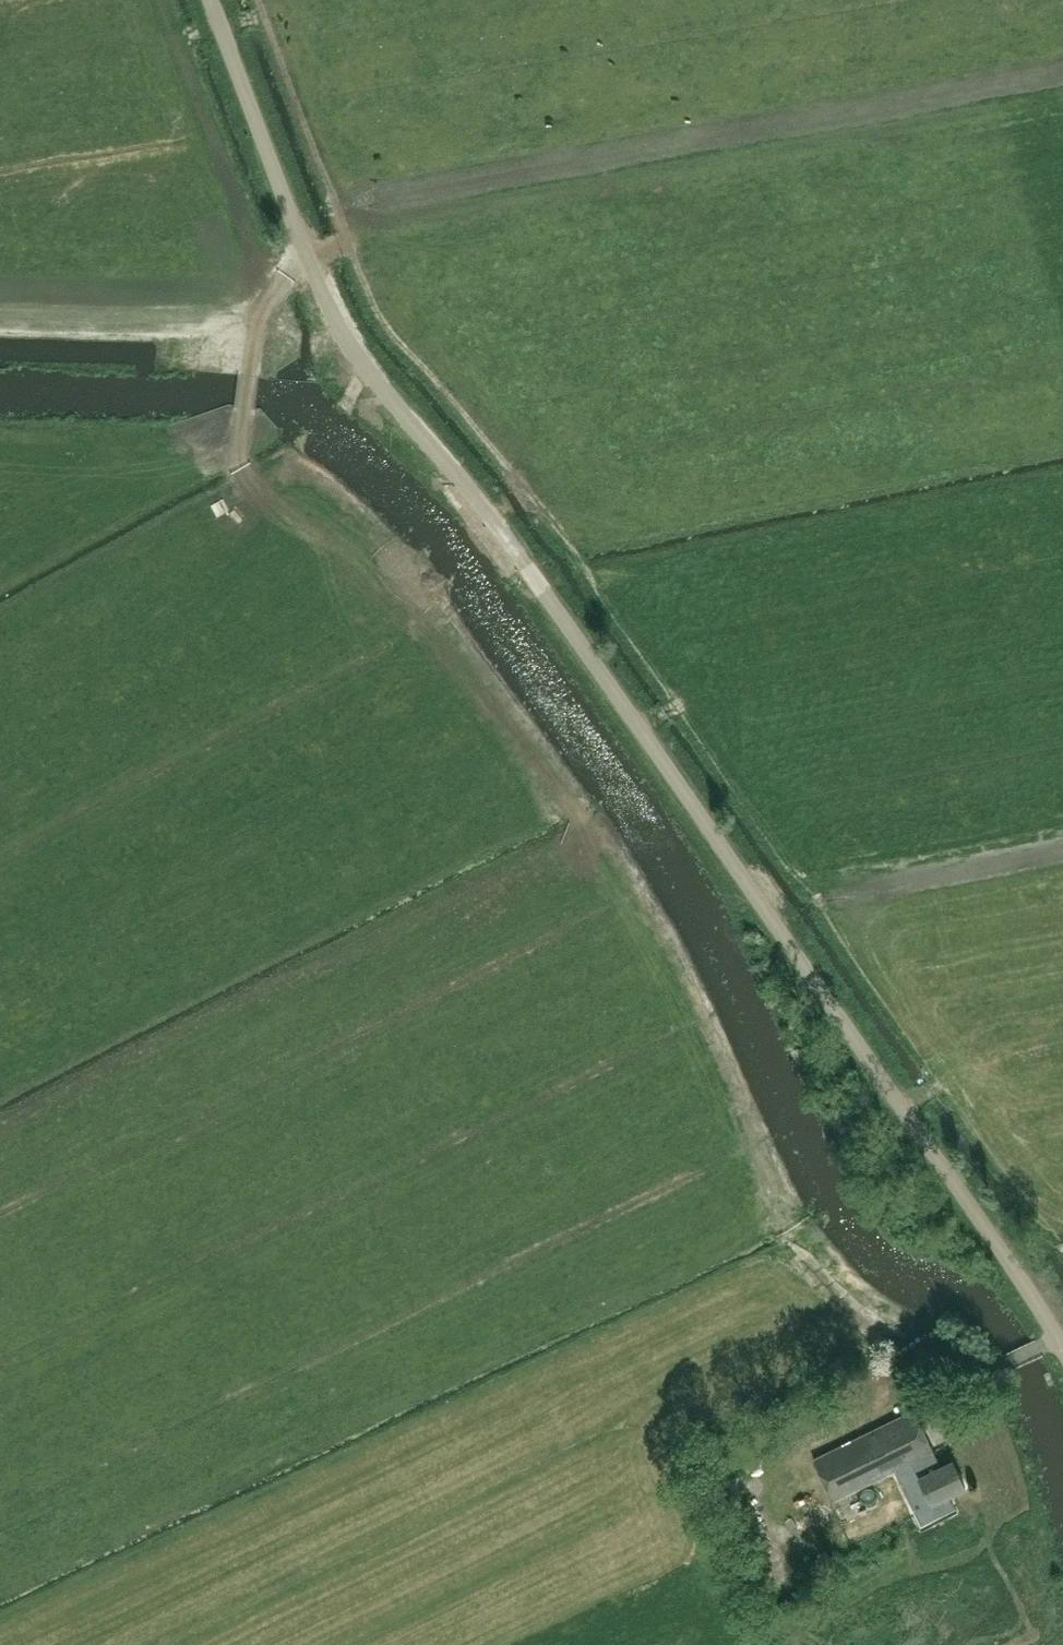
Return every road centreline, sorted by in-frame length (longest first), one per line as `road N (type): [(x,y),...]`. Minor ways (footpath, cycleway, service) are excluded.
road 1 (unclassified): [(1062,1332),(652,728),(469,482),(344,347),(210,0)]

